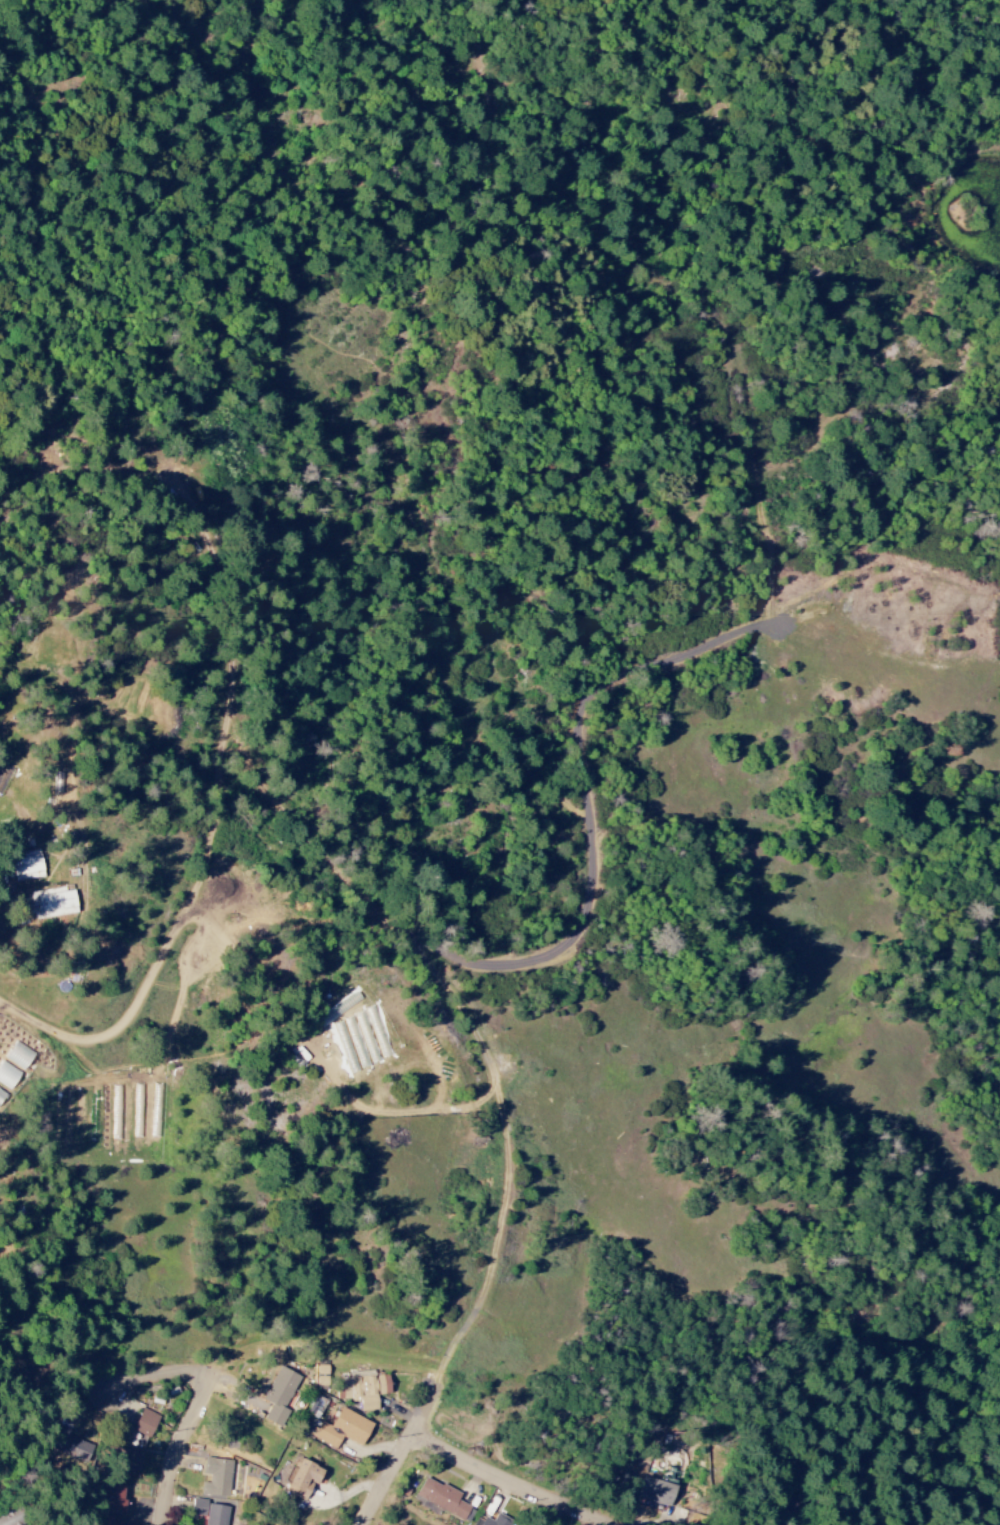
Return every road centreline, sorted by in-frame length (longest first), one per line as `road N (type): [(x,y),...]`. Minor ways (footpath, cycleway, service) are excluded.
road 1 (residential): [(0,994),(95,1041),(131,1023),(215,859),(230,807),(241,699),(224,547),(169,447),(143,428),(103,423),(76,431),(0,486)]
road 2 (residential): [(169,1524),(178,1463),(206,1387),(184,1373),(97,1390)]
road 3 (residential): [(97,1390),(156,1172)]
road 4 (residential): [(608,1524),(418,1434)]
road 5 (residential): [(0,1263),(60,1292),(97,1390)]
road 6 (residential): [(449,1382),(368,1524)]

